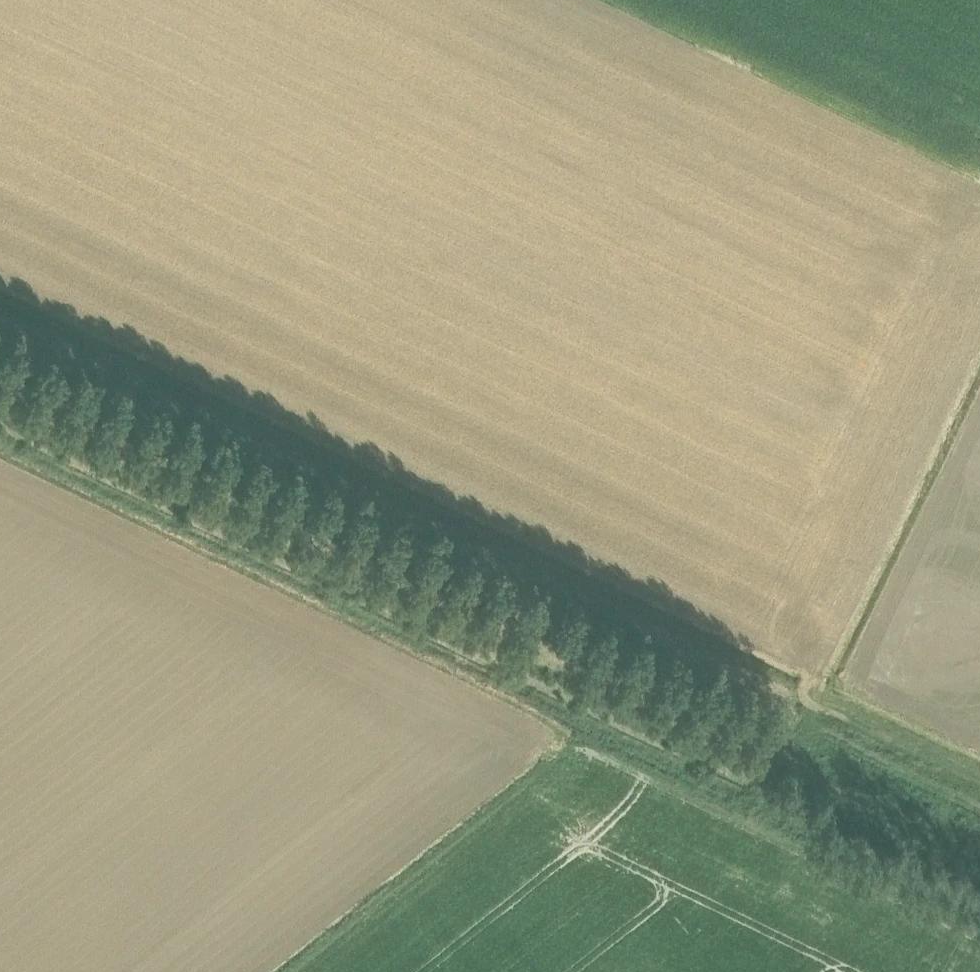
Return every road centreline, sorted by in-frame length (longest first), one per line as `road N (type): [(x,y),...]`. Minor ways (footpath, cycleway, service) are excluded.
road 1 (track): [(979,786),(808,703)]

